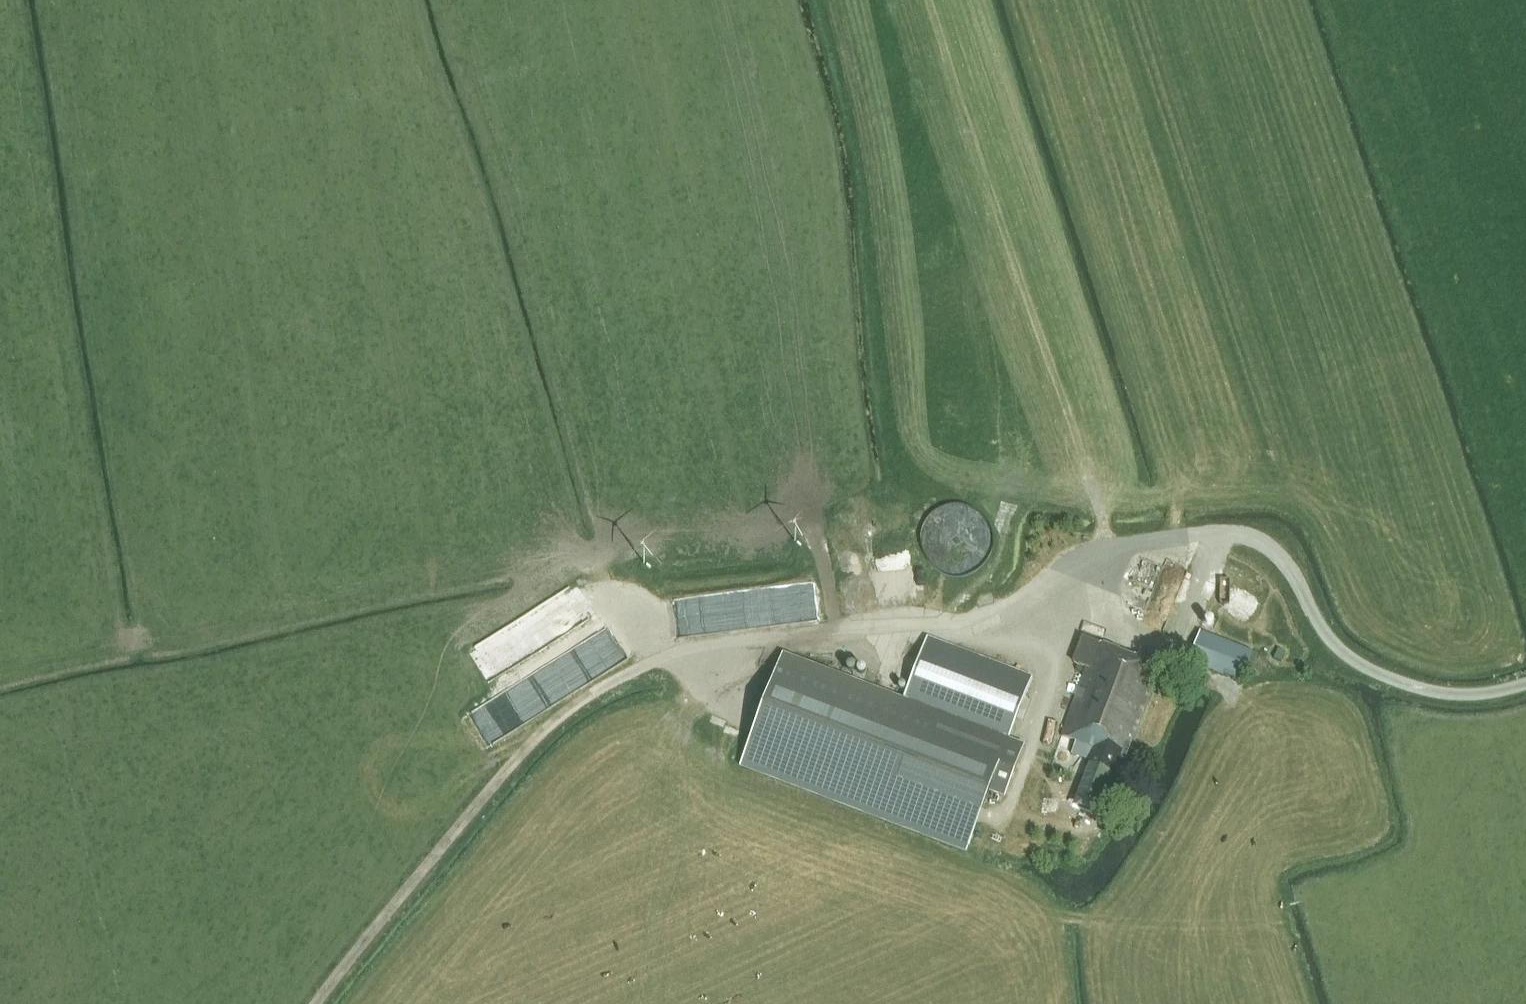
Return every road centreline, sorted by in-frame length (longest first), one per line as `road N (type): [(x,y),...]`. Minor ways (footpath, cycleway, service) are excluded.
road 1 (unclassified): [(316,1003),(537,738),(590,694),(687,647),(969,616),(1122,546),(1235,530),(1272,548),(1323,630),(1360,665),(1437,691),(1492,693),(1525,684)]

